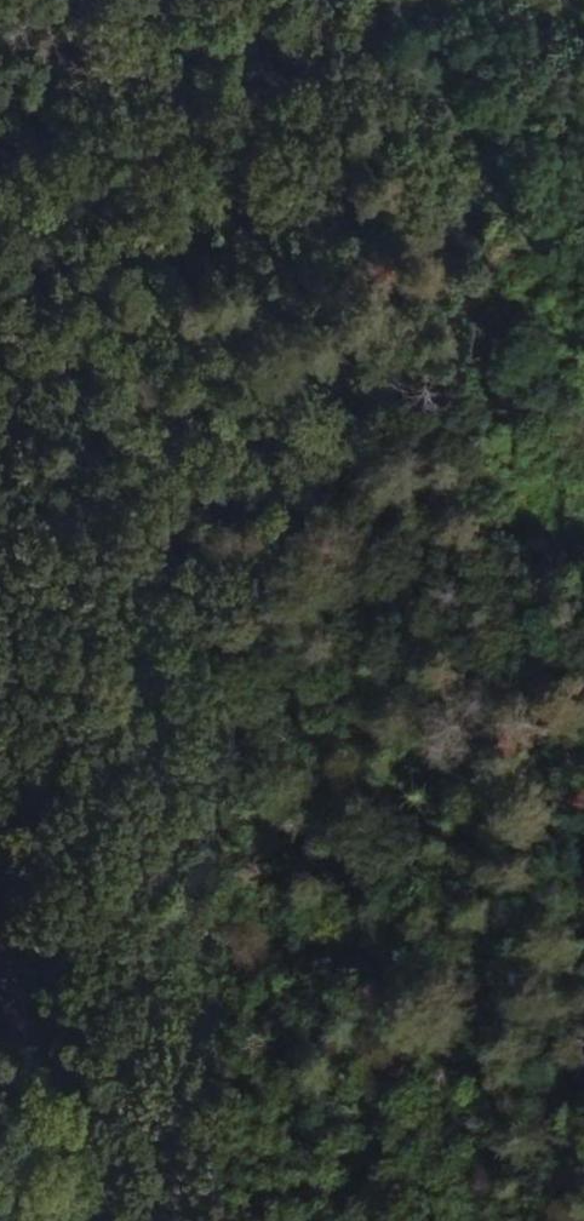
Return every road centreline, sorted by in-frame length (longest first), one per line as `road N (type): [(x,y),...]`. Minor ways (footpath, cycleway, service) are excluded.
road 1 (secondary): [(0,902),(114,1220)]

